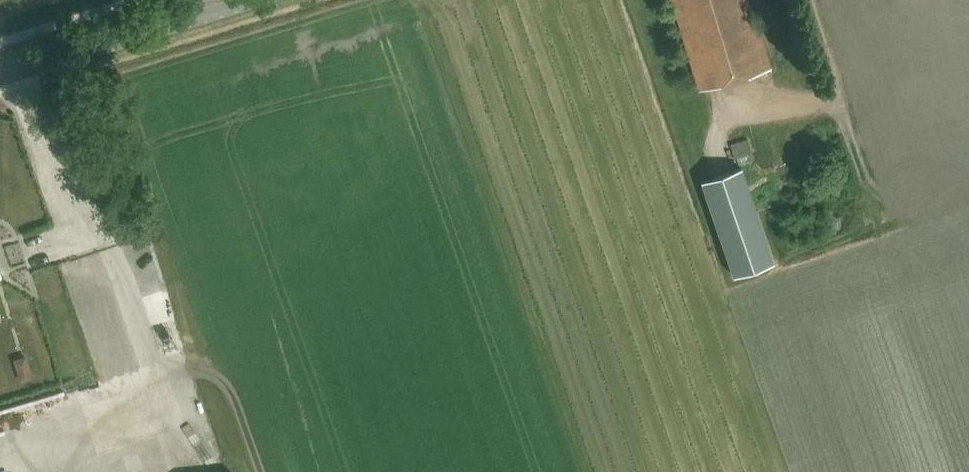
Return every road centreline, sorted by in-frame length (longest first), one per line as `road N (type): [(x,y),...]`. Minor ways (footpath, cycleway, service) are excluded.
road 1 (tertiary): [(0,77),(245,0)]
road 2 (track): [(805,0),(831,85),(824,102),(797,114),(726,116)]

